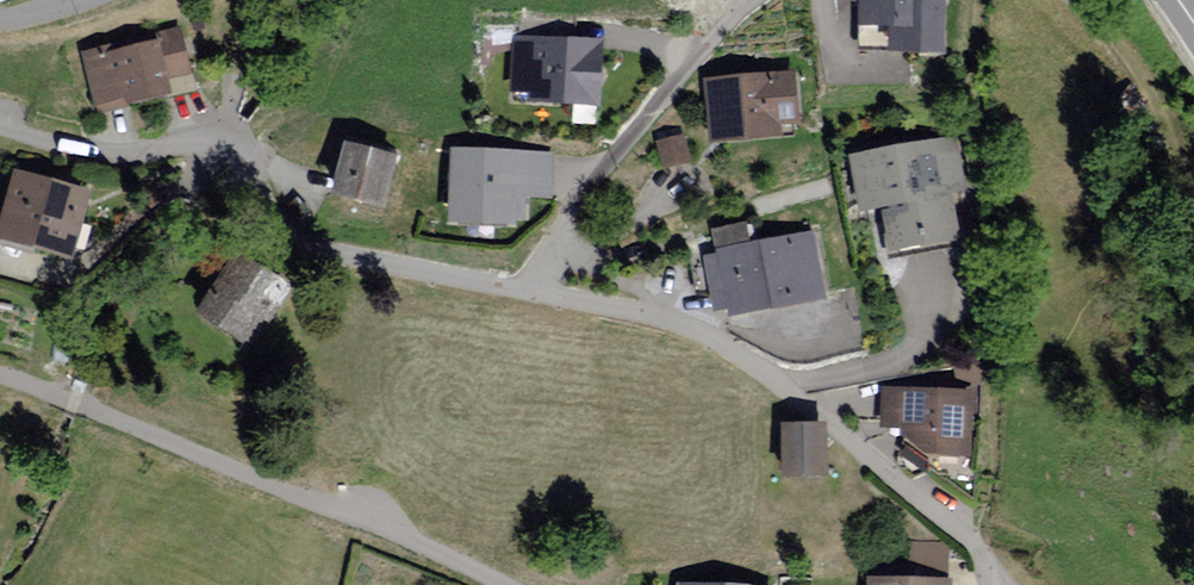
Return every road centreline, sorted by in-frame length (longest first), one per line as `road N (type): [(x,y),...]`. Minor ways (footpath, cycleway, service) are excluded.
road 1 (residential): [(0,128),(117,157),(210,146),(309,189),(304,247),(690,329),(769,378),(858,451),(958,540),(989,579)]
road 2 (track): [(500,584),(406,532),(0,382)]

